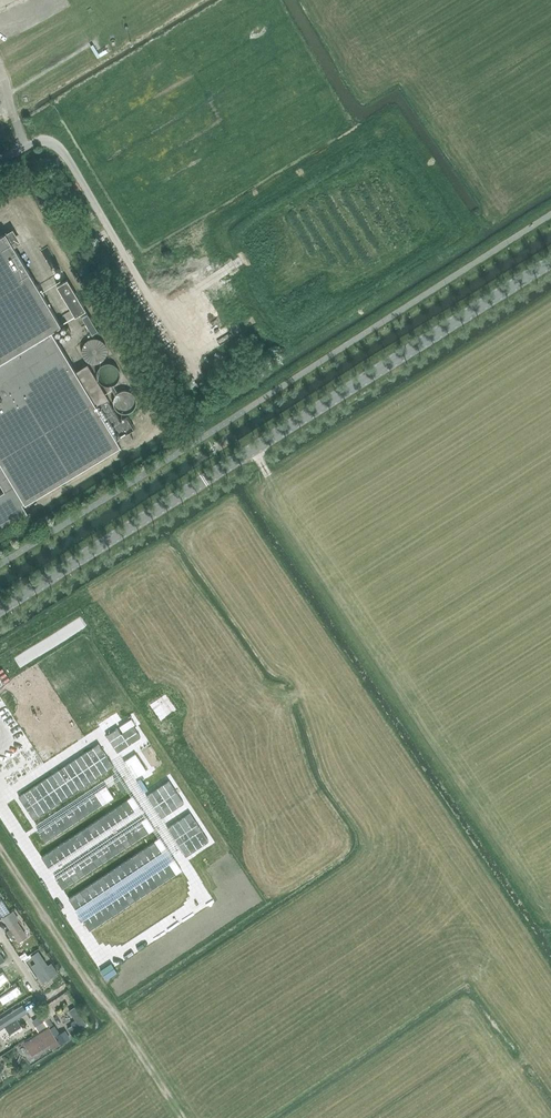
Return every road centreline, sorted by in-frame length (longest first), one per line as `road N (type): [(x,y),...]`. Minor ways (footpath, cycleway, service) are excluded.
road 1 (tertiary): [(0,611),(550,258)]
road 2 (track): [(181,1117),(0,855)]
road 3 (track): [(160,312),(60,145),(43,139),(19,147)]
road 4 (residential): [(0,804),(92,944)]
road 5 (track): [(195,370),(160,312),(243,259)]

